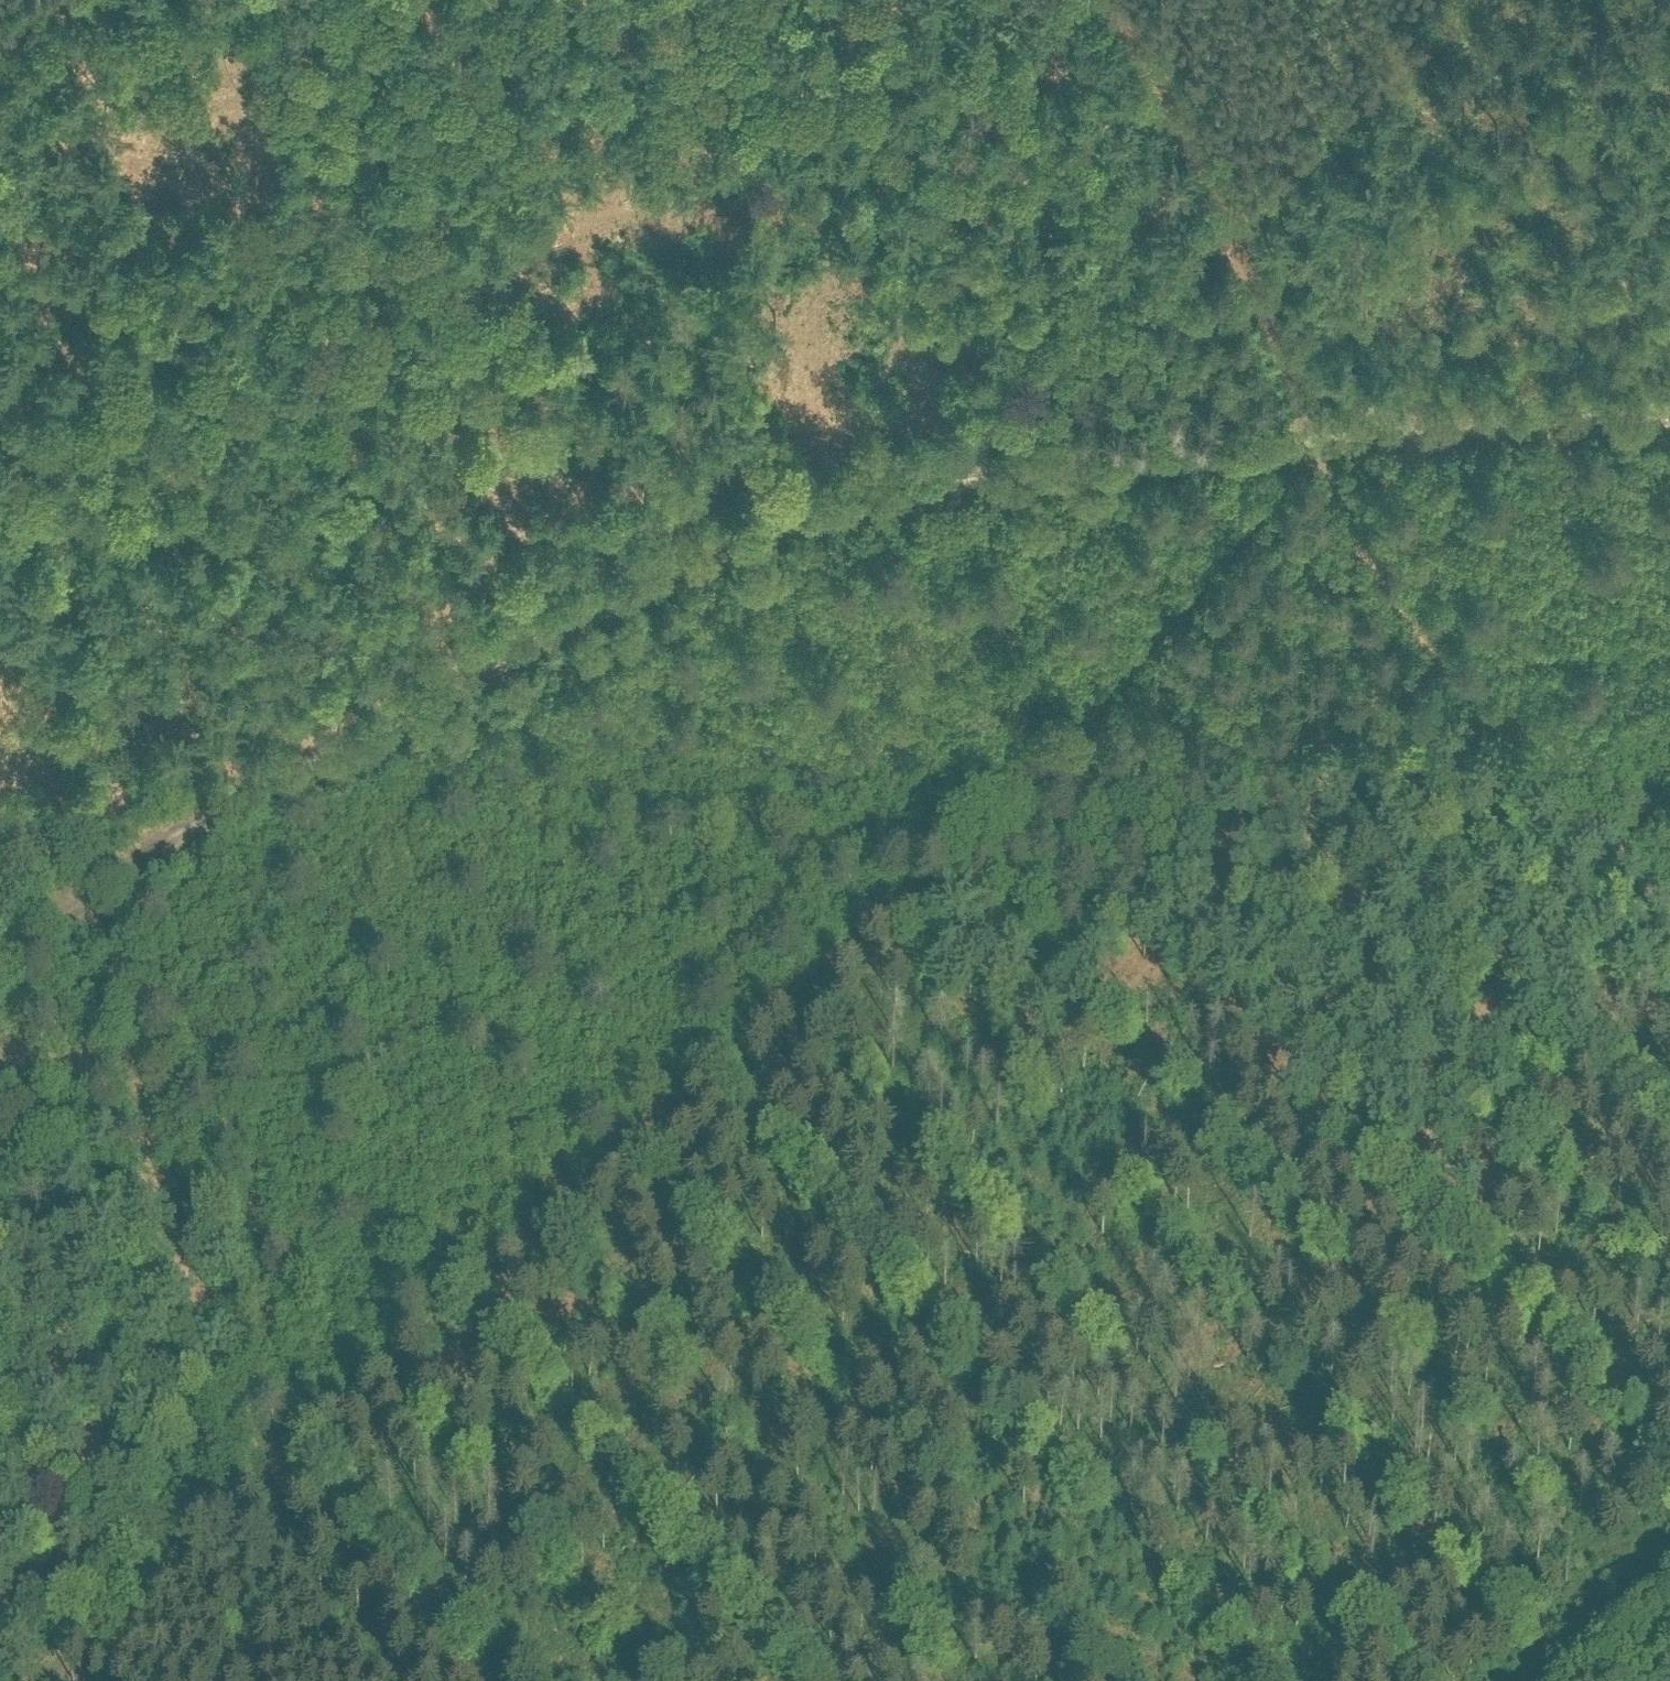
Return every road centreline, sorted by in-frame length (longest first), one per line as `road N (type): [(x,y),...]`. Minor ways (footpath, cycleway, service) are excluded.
road 1 (track): [(36,1680),(883,913),(1126,663),(1320,429)]
road 2 (track): [(0,944),(362,726),(708,544),(827,500),(972,469),(1557,398),(1669,399)]
road 3 (track): [(1106,0),(1229,220),(1320,429),(1433,630),(1669,885)]
road 4 (track): [(258,1475),(269,1251),(215,1058),(87,896),(0,810)]
road 5 (track): [(1469,0),(972,469)]
road 6 (track): [(1523,1680),(1669,1547)]
road 7 (track): [(258,1680),(231,1503)]

